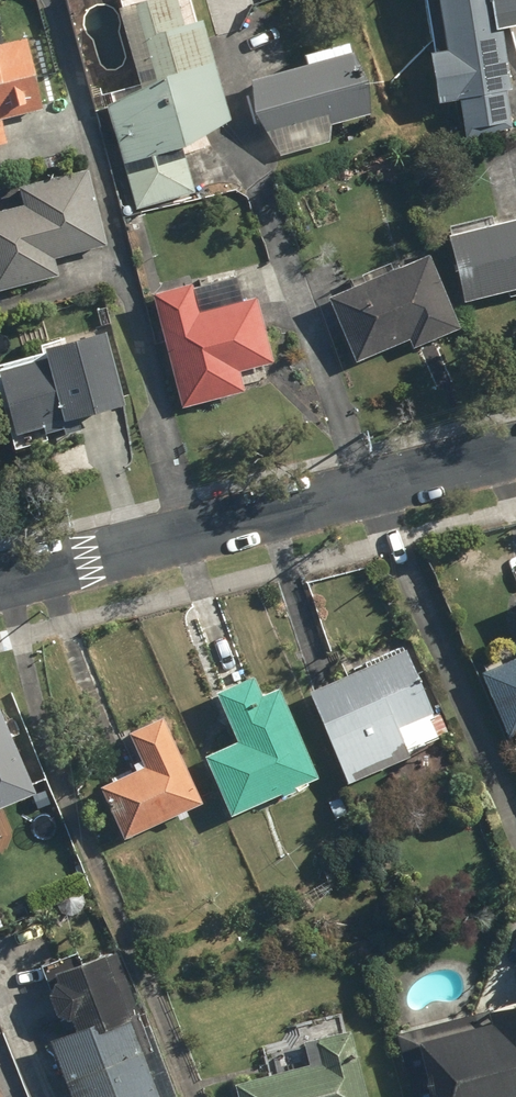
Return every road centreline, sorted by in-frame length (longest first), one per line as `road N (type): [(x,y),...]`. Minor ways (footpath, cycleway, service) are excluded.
road 1 (residential): [(515,450),(0,583)]

